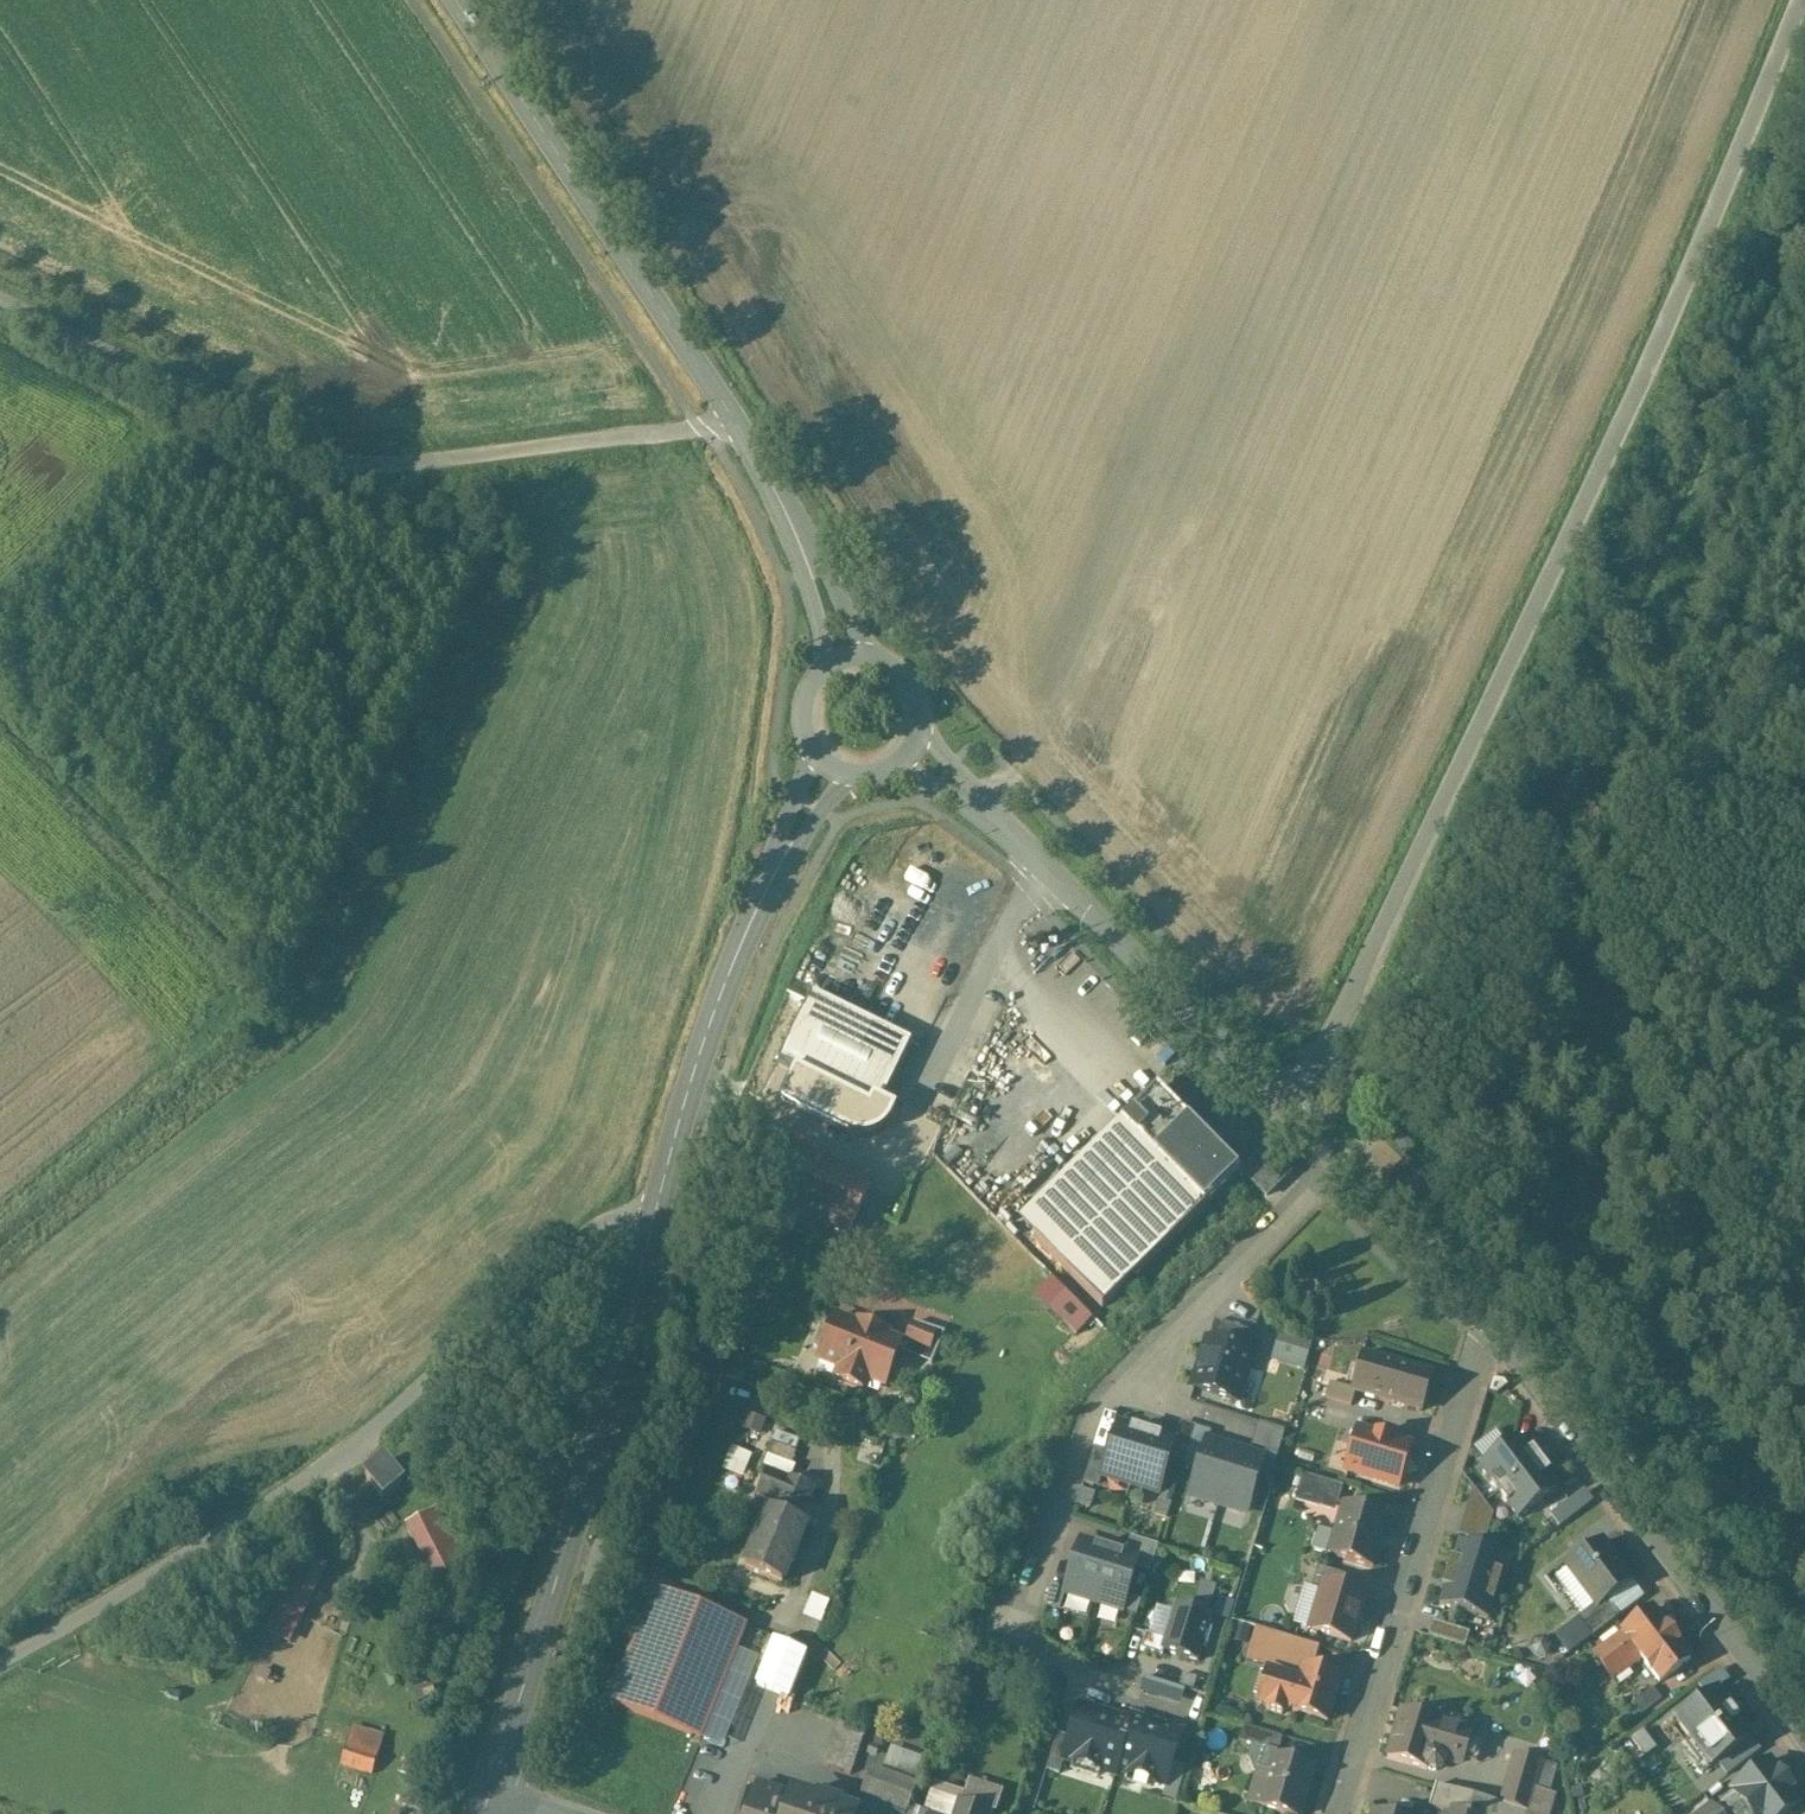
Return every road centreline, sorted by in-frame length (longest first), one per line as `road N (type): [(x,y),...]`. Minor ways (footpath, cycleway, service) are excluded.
road 1 (unclassified): [(1286,1108),(1324,1054),(1575,525),(1804,0)]
road 2 (unclassified): [(0,1661),(327,1468),(587,1230),(654,1211)]
road 3 (unclassified): [(734,423),(321,461),(0,301)]
road 4 (residential): [(1341,1165),(1102,1402),(1082,1439),(1021,1645),(1132,1684)]
road 5 (tertiary): [(491,1790),(654,1211)]
road 6 (residential): [(1492,1318),(1337,1813)]
road 7 (residential): [(1804,1726),(1492,1318)]
road 8 (tertiary): [(734,423),(456,0)]
road 9 (tertiary): [(654,1211),(686,1097),(822,763)]
road 10 (residential): [(1286,1108),(1043,864)]
road 11 (tertiary): [(839,659),(777,495),(734,423)]
road 12 (residential): [(1043,864),(933,1087)]
road 13 (residential): [(1492,1318),(1341,1165)]
road 14 (residential): [(1043,864),(909,751)]
road 15 (tertiary): [(909,751),(921,715),(908,679),(877,657),(839,659)]
road 16 (residential): [(773,1678),(716,1813)]
road 17 (tertiary): [(839,659),(820,670),(800,706),(808,747),(822,763)]

